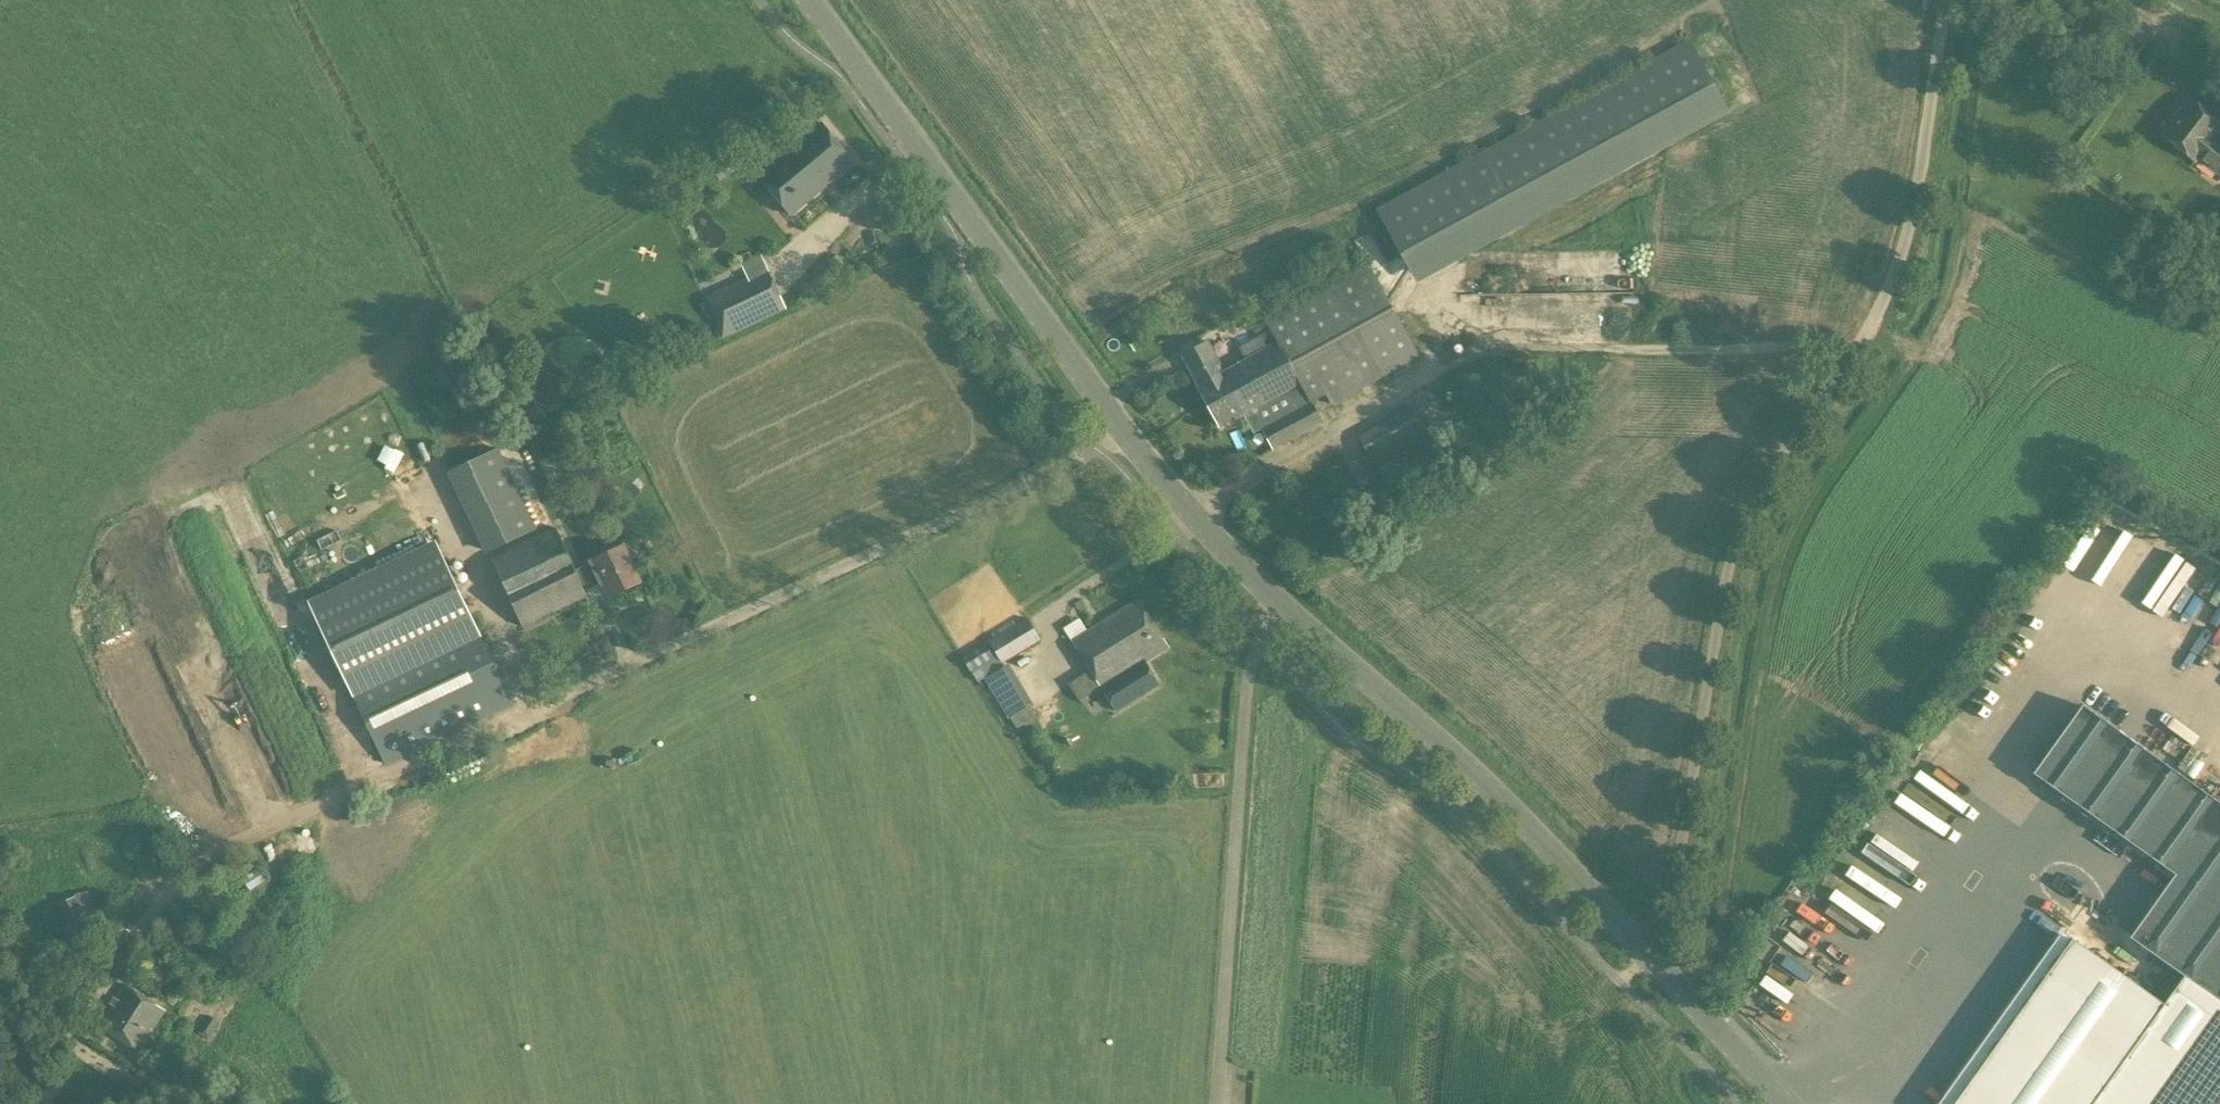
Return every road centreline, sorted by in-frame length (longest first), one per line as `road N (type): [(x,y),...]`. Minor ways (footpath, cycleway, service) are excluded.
road 1 (unclassified): [(1657,964),(1722,600),(1744,515),(1895,276),(1946,0)]
road 2 (unclassified): [(560,688),(1128,429)]
road 3 (tertiary): [(1657,964),(1485,784),(1274,597)]
road 4 (tertiary): [(1128,429),(817,0)]
road 5 (unclassified): [(1215,1103),(1247,703),(1274,597)]
road 6 (tertiary): [(1274,597),(1128,429)]
road 7 (tertiary): [(1786,1103),(1657,964)]

